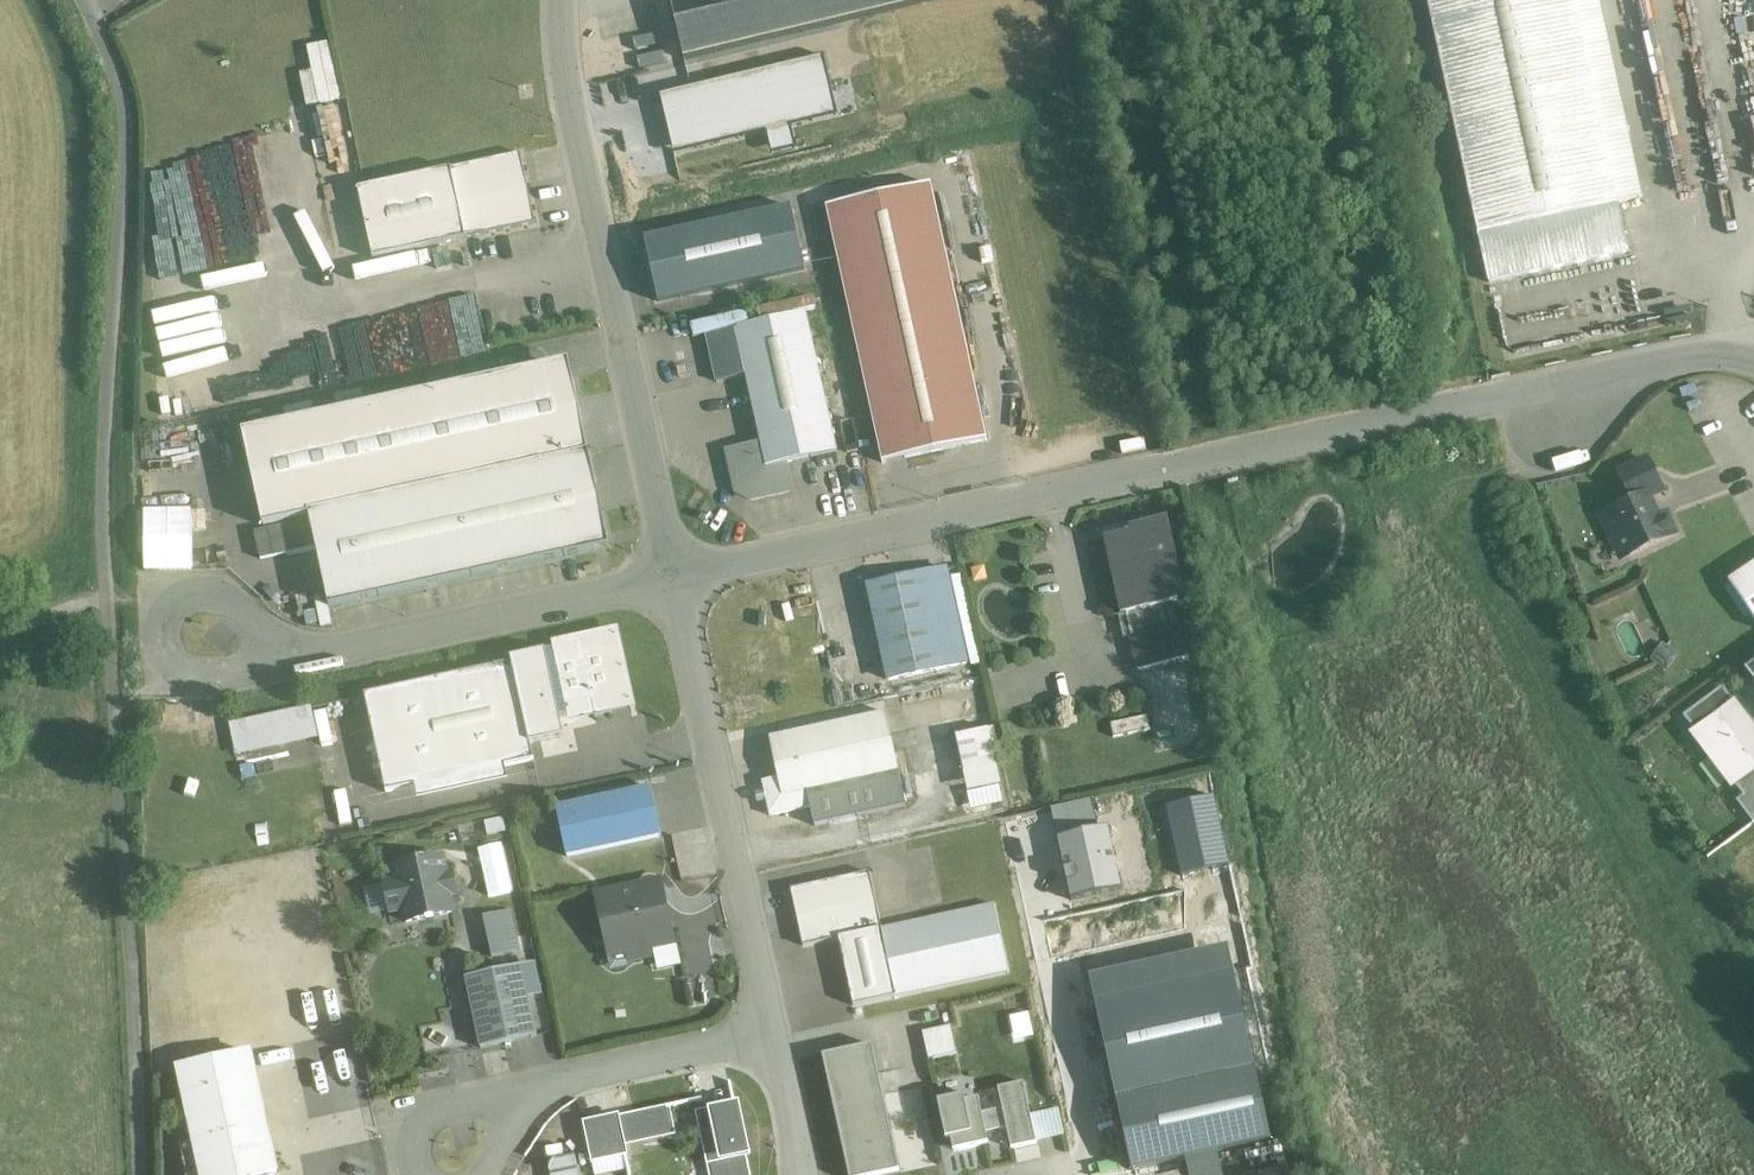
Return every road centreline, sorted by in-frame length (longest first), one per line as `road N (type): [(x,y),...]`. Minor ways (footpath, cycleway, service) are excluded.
road 1 (residential): [(84,0),(116,75),(126,128),(103,462),(141,1174)]
road 2 (unclassified): [(670,570),(1753,351)]
road 3 (residential): [(565,0),(577,109),(670,570)]
road 4 (residential): [(670,570),(769,1029)]
road 5 (residential): [(670,570),(273,663)]
road 6 (residential): [(273,663),(243,610),(223,596),(195,592),(165,611),(156,639),(173,668),(211,673)]
road 7 (residential): [(769,1029),(546,1084)]
road 8 (residential): [(546,1084),(438,1106),(416,1128),(421,1174)]
road 9 (residential): [(798,1174),(769,1029)]

